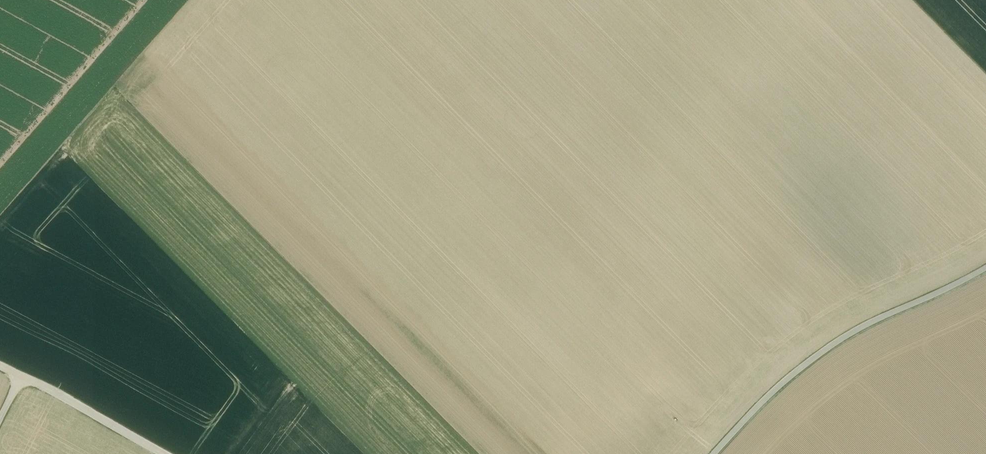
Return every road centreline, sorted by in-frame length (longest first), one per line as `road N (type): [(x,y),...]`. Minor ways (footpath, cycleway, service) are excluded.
road 1 (track): [(985,272),(819,357),(720,453)]
road 2 (track): [(0,367),(170,453)]

